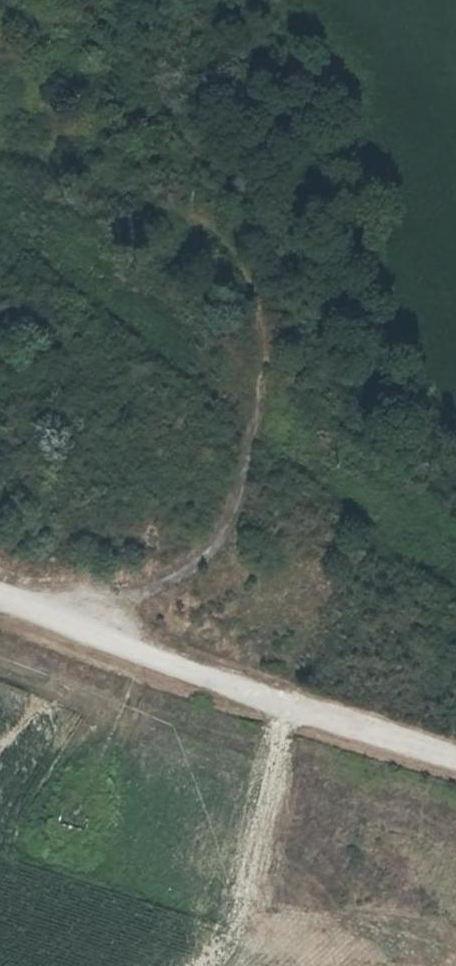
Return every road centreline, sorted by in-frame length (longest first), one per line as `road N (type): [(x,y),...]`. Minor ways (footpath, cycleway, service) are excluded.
road 1 (track): [(50,613),(149,589),(201,567),(232,512),(260,354),(240,270),(197,235),(0,172)]
road 2 (track): [(0,595),(286,707),(455,760)]
road 3 (track): [(240,270),(159,104),(153,26),(159,0)]

